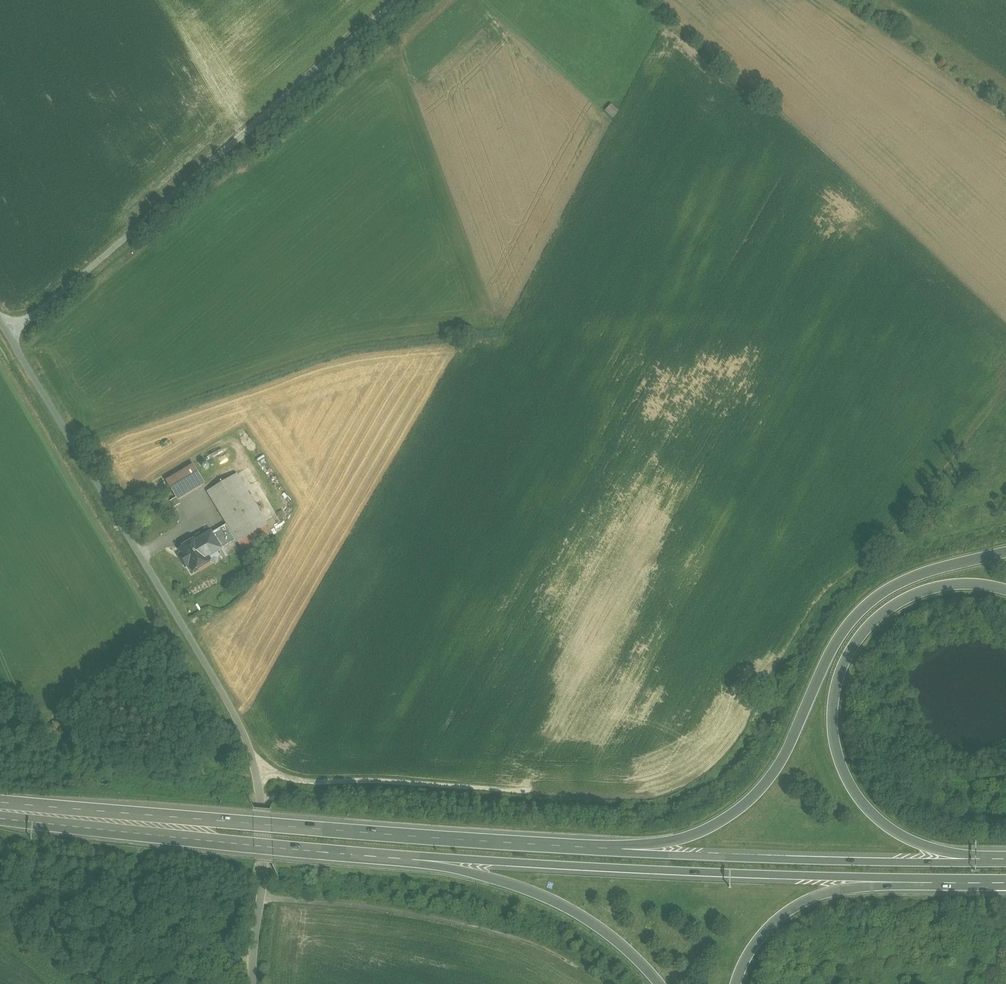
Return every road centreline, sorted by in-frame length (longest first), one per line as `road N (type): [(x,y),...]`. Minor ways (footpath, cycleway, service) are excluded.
road 1 (unclassified): [(254,983),(263,800),(256,765),(222,692),(7,332)]
road 2 (trunk): [(608,850),(0,807)]
road 3 (motorway): [(1005,552),(920,574),(853,619),(776,771),(743,808),(671,844),(608,850)]
road 4 (unclassified): [(401,0),(7,332)]
road 5 (trunk): [(413,857),(904,879)]
road 6 (motorway): [(981,864),(910,843),(861,802),(838,755),(833,703),(847,656),(895,605),(937,587),(1005,589)]
road 7 (trunk): [(0,816),(413,857)]
road 8 (trunk): [(981,864),(608,850)]
road 9 (track): [(259,888),(480,927),(570,961)]
road 10 (motorway): [(413,857),(488,875),(570,910),(658,983)]
road 11 (track): [(257,775),(526,792)]
road 12 (motorway): [(736,983),(755,944),(790,909),(842,885),(904,879)]

